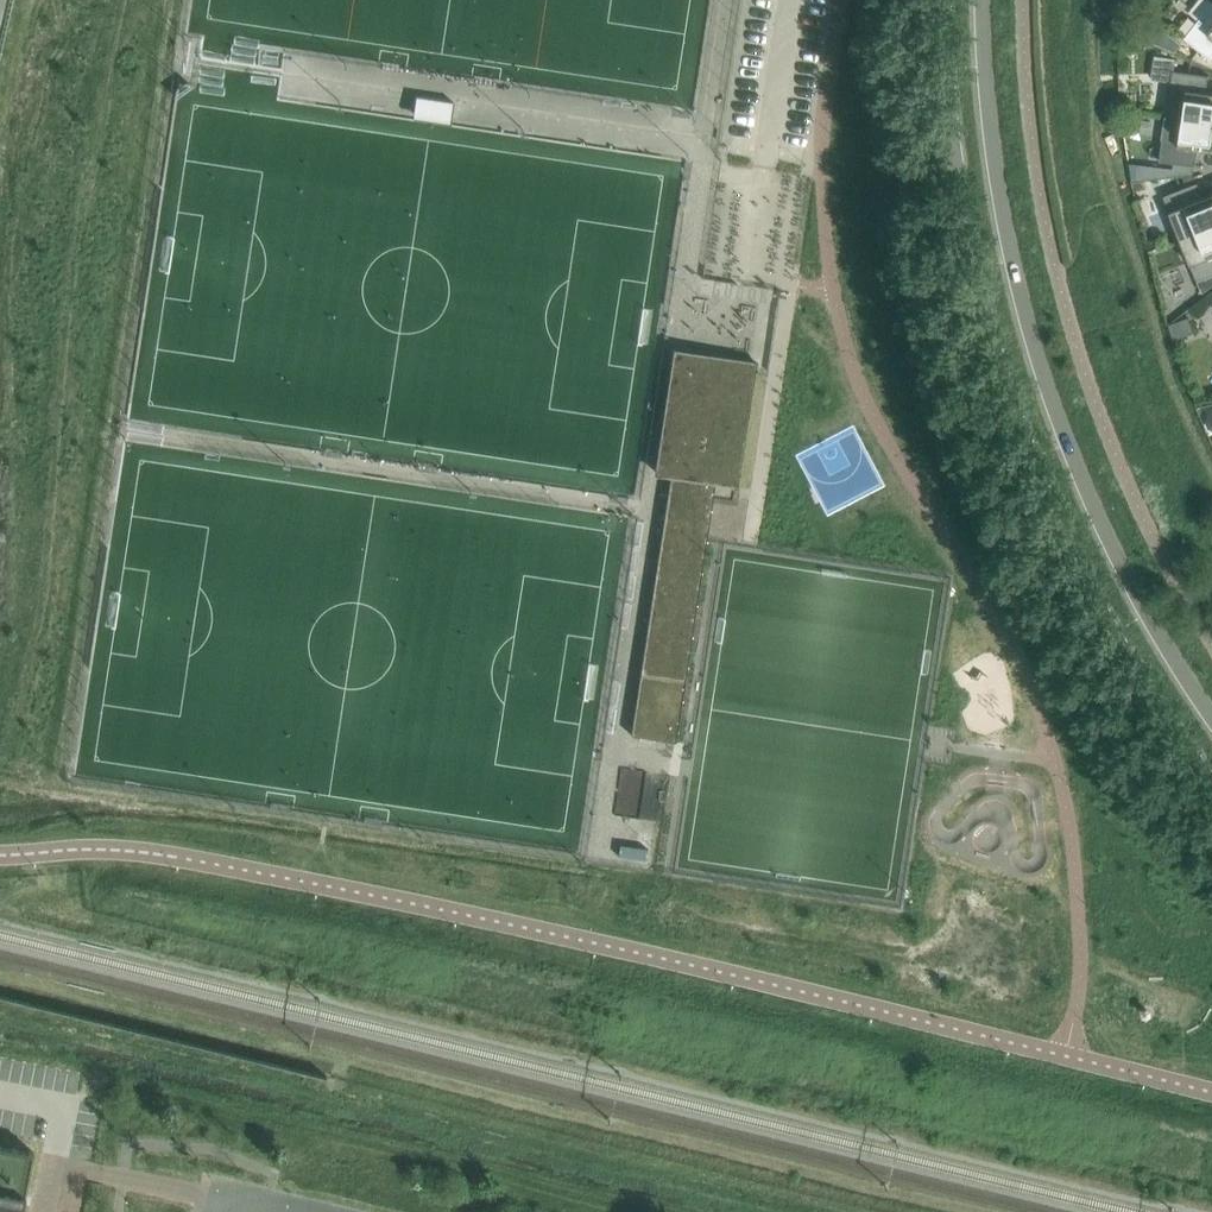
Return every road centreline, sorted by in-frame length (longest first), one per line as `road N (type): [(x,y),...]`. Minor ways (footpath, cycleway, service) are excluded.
road 1 (tertiary): [(956,0),(965,150),(984,283),(1045,495),(1123,659),(1211,791)]
road 2 (tertiary): [(1211,714),(1124,574),(1072,458),(1036,346),(1007,209),(989,0)]

